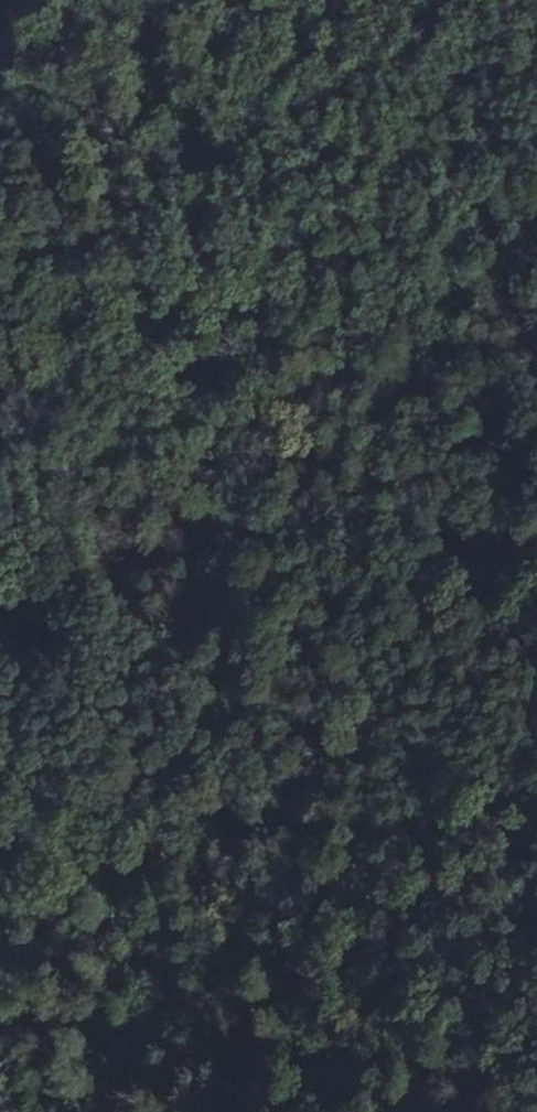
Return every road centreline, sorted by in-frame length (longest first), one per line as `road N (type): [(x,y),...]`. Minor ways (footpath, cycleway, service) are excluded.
road 1 (residential): [(0,73),(239,0)]

